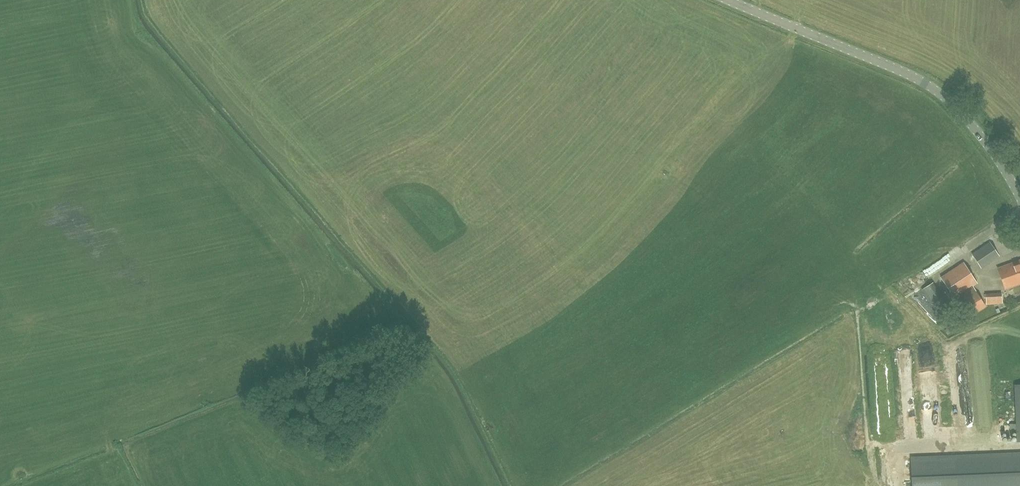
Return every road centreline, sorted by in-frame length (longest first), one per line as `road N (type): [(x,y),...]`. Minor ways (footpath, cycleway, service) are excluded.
road 1 (tertiary): [(1019,198),(979,133),(933,89),(724,0)]

